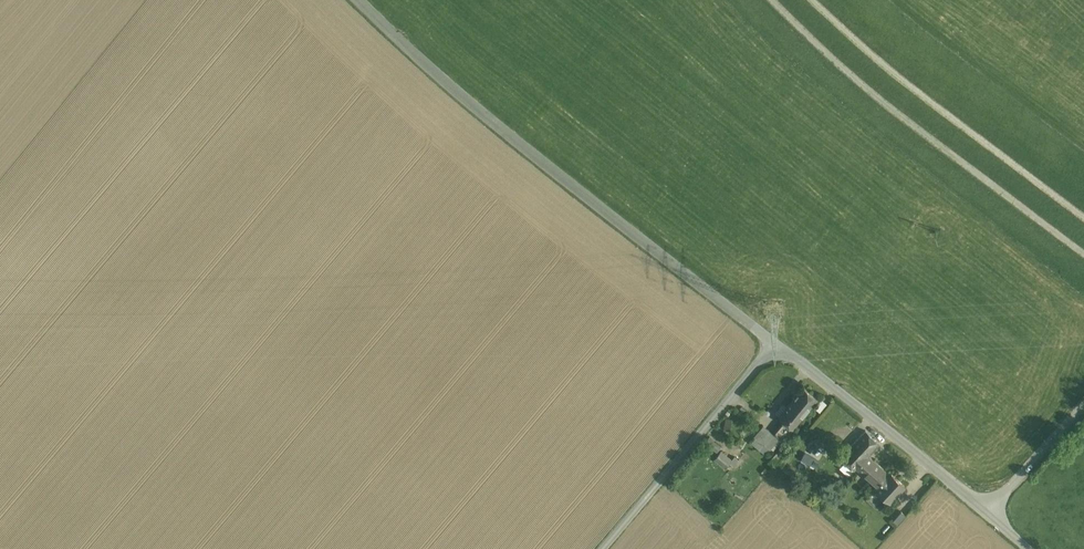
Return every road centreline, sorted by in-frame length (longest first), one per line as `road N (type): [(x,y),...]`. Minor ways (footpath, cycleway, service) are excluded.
road 1 (unclassified): [(776,345),(449,85),(359,0)]
road 2 (unclassified): [(987,513),(776,345)]
road 3 (unclassified): [(603,548),(776,345)]
road 4 (unclassified): [(1083,406),(987,513)]

